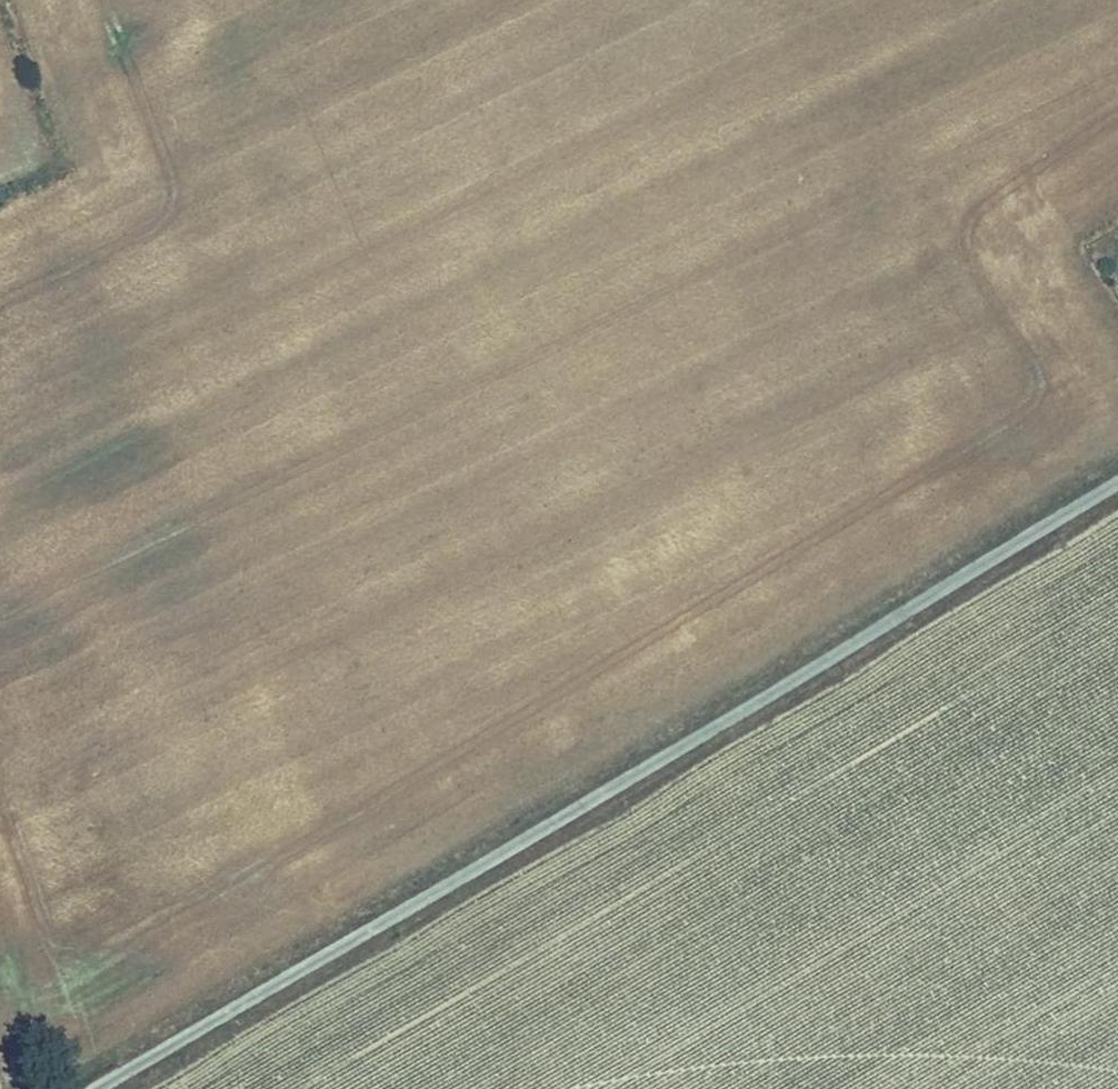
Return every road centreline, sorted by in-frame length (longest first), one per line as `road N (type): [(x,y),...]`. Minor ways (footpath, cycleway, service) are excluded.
road 1 (track): [(1117,480),(87,1088)]

